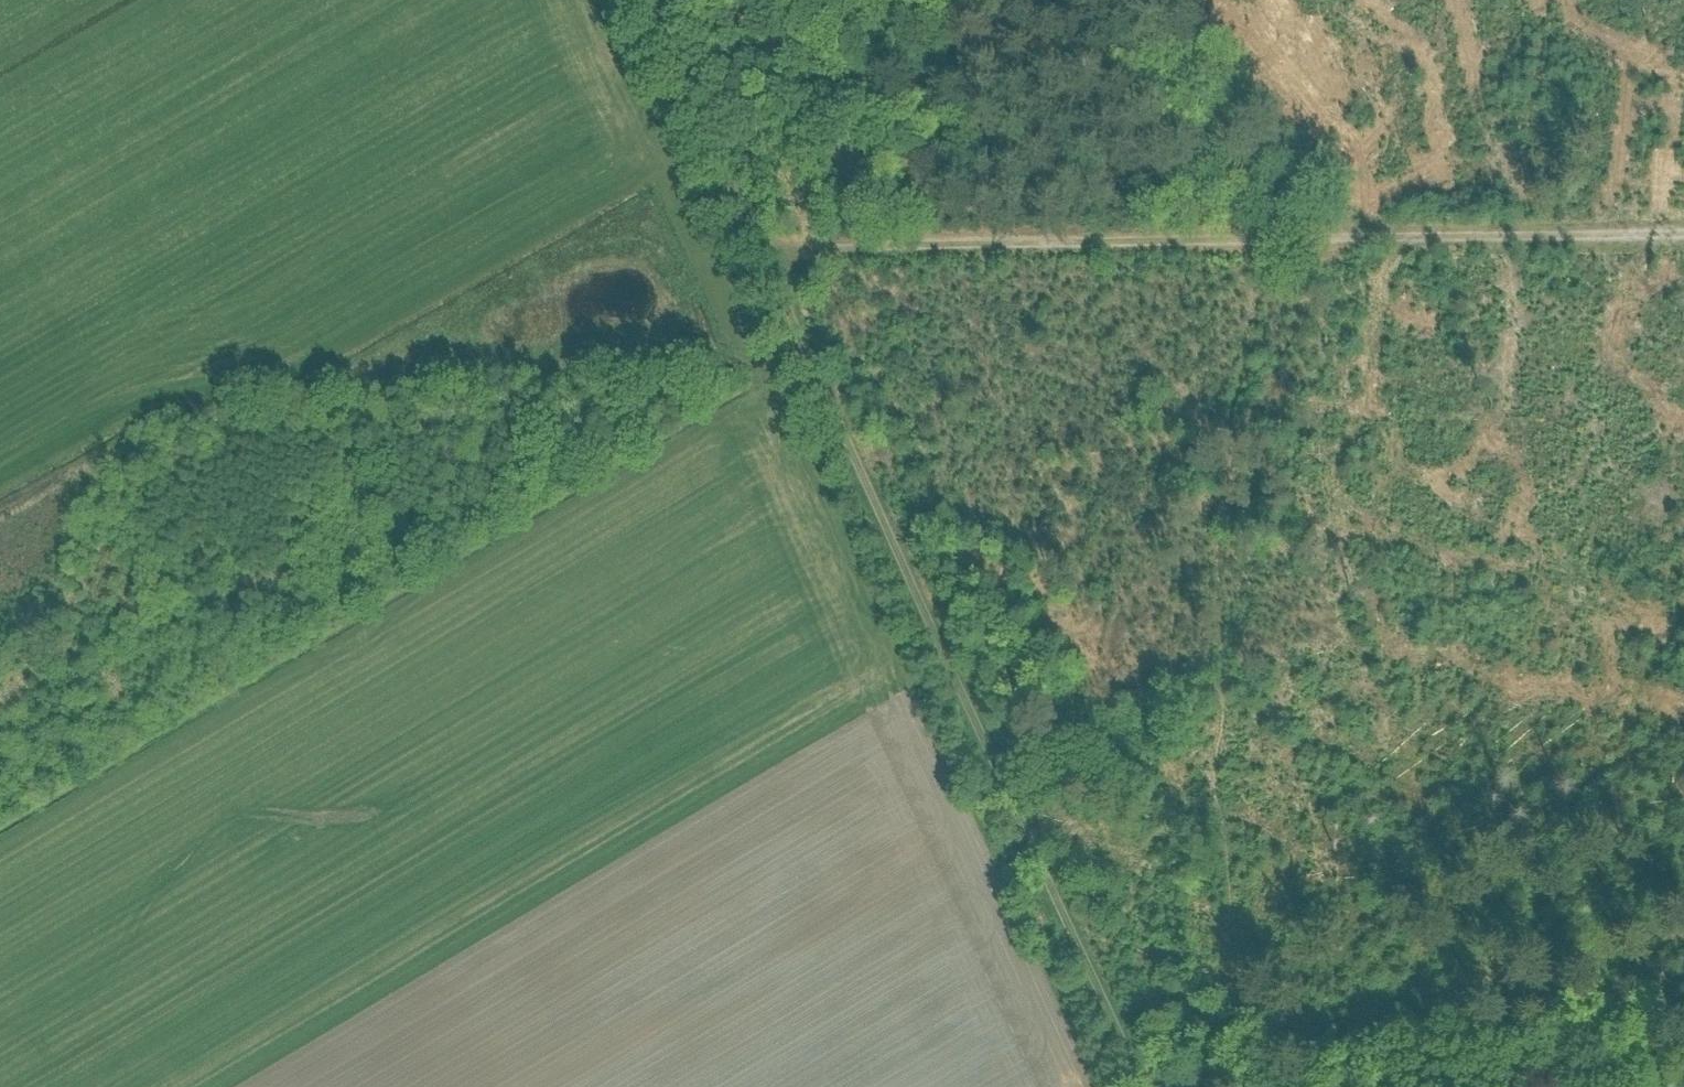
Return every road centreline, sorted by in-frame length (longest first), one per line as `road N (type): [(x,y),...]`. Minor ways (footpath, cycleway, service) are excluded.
road 1 (track): [(649,0),(1141,1086)]
road 2 (track): [(1683,230),(1300,254),(752,252)]

